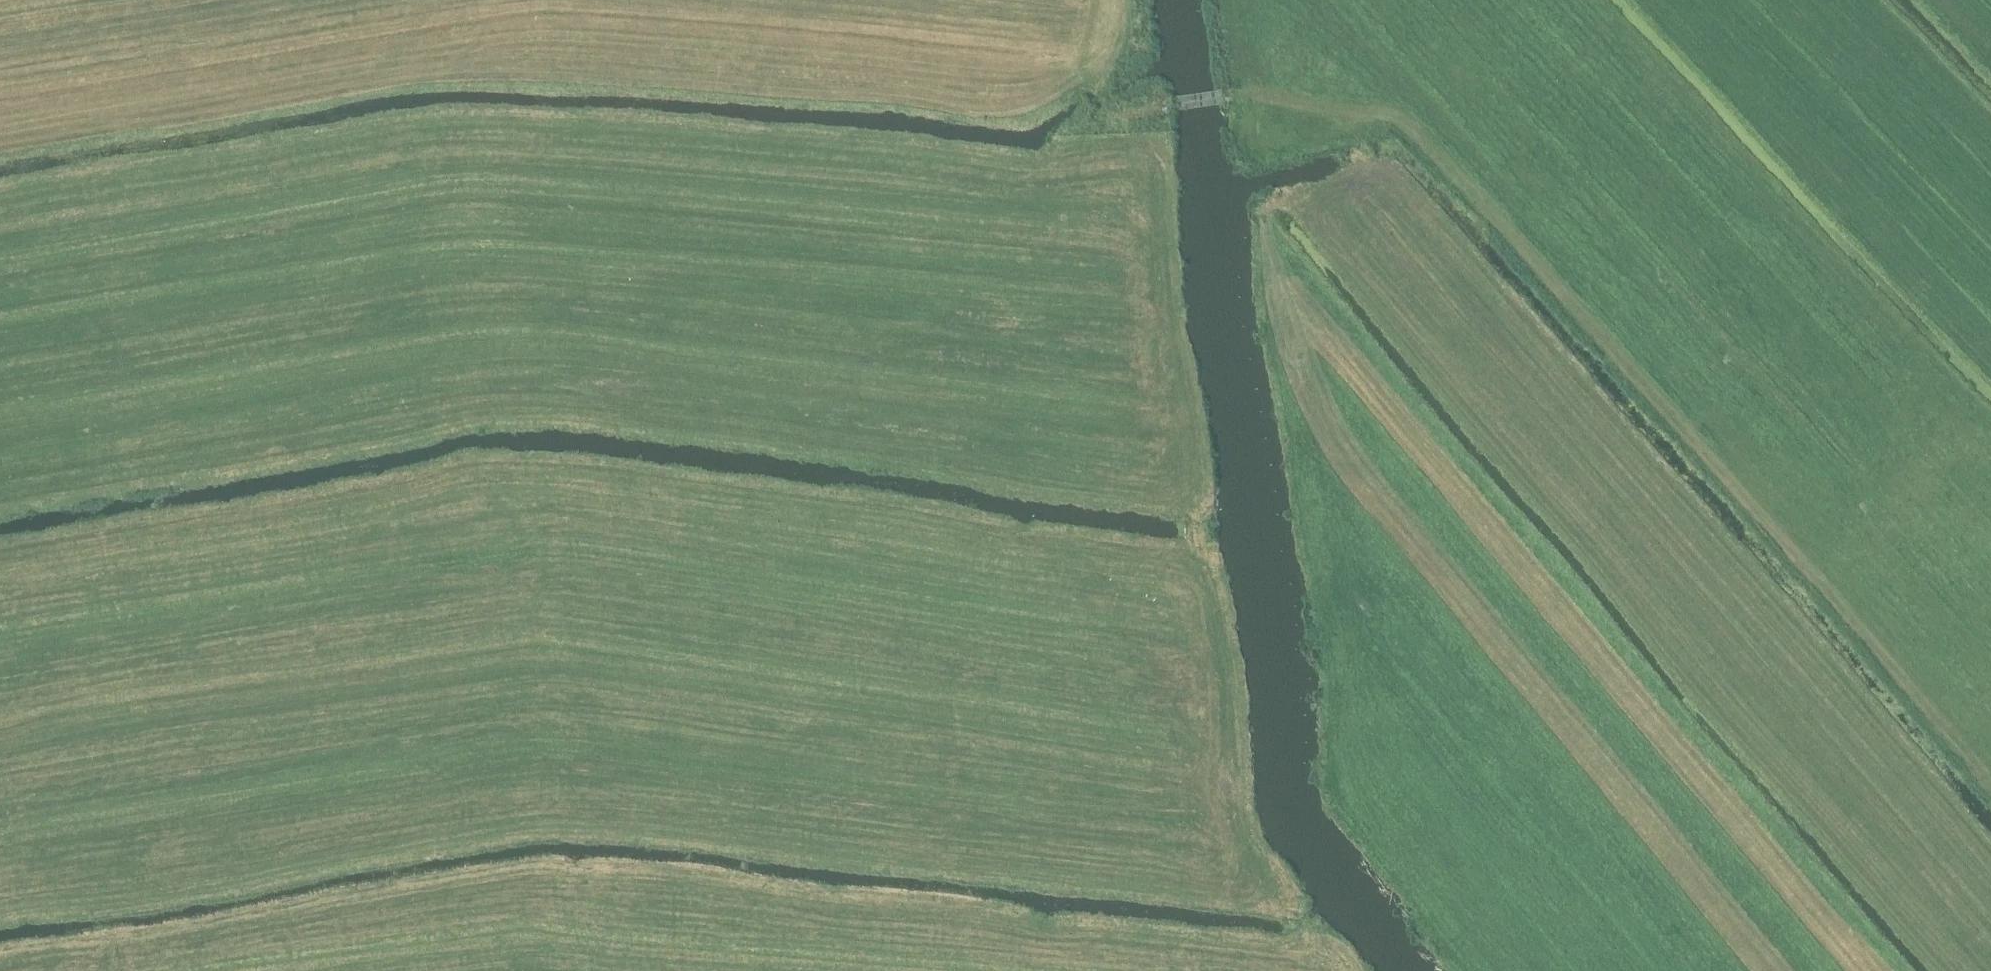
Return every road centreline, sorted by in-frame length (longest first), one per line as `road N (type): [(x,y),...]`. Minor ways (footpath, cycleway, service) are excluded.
road 1 (track): [(1990,785),(1401,122),(1235,97)]
road 2 (track): [(1101,0),(1096,106),(1114,117),(1235,97)]

